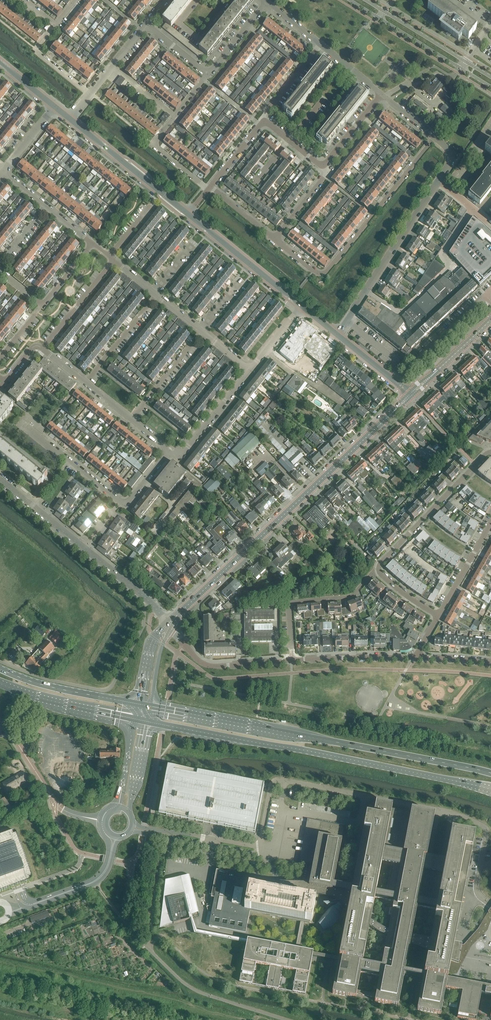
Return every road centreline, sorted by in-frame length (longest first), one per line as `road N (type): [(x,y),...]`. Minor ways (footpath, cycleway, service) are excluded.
road 1 (primary): [(147,721),(490,789)]
road 2 (primary): [(490,772),(150,706)]
road 3 (tertiary): [(169,624),(411,396)]
road 4 (residential): [(435,136),(324,273),(274,238)]
road 5 (unclassified): [(147,600),(143,625),(107,691),(0,660)]
road 6 (unclassified): [(170,451),(123,504),(20,420)]
road 7 (residential): [(366,290),(401,314),(449,268),(443,253),(473,208)]
road 8 (residential): [(379,570),(490,451)]
road 9 (residential): [(292,660),(291,604),(346,598),(379,570)]
road 10 (unclassified): [(188,213),(70,118)]
road 11 (unclassified): [(304,306),(188,213)]
road 12 (primary): [(139,704),(0,668)]
road 13 (unclassified): [(292,660),(204,663),(169,624)]
road 14 (primary): [(0,683),(135,719)]
road 15 (tertiary): [(102,820),(57,804),(7,728)]
road 16 (residential): [(0,271),(42,305),(92,243)]
road 17 (residential): [(366,290),(439,181)]
road 18 (tertiary): [(350,0),(461,68)]
road 19 (unclassified): [(416,657),(292,660)]
road 20 (residential): [(170,451),(184,453),(250,370)]
road 21 (unclassified): [(114,838),(106,870),(93,883),(28,904)]

